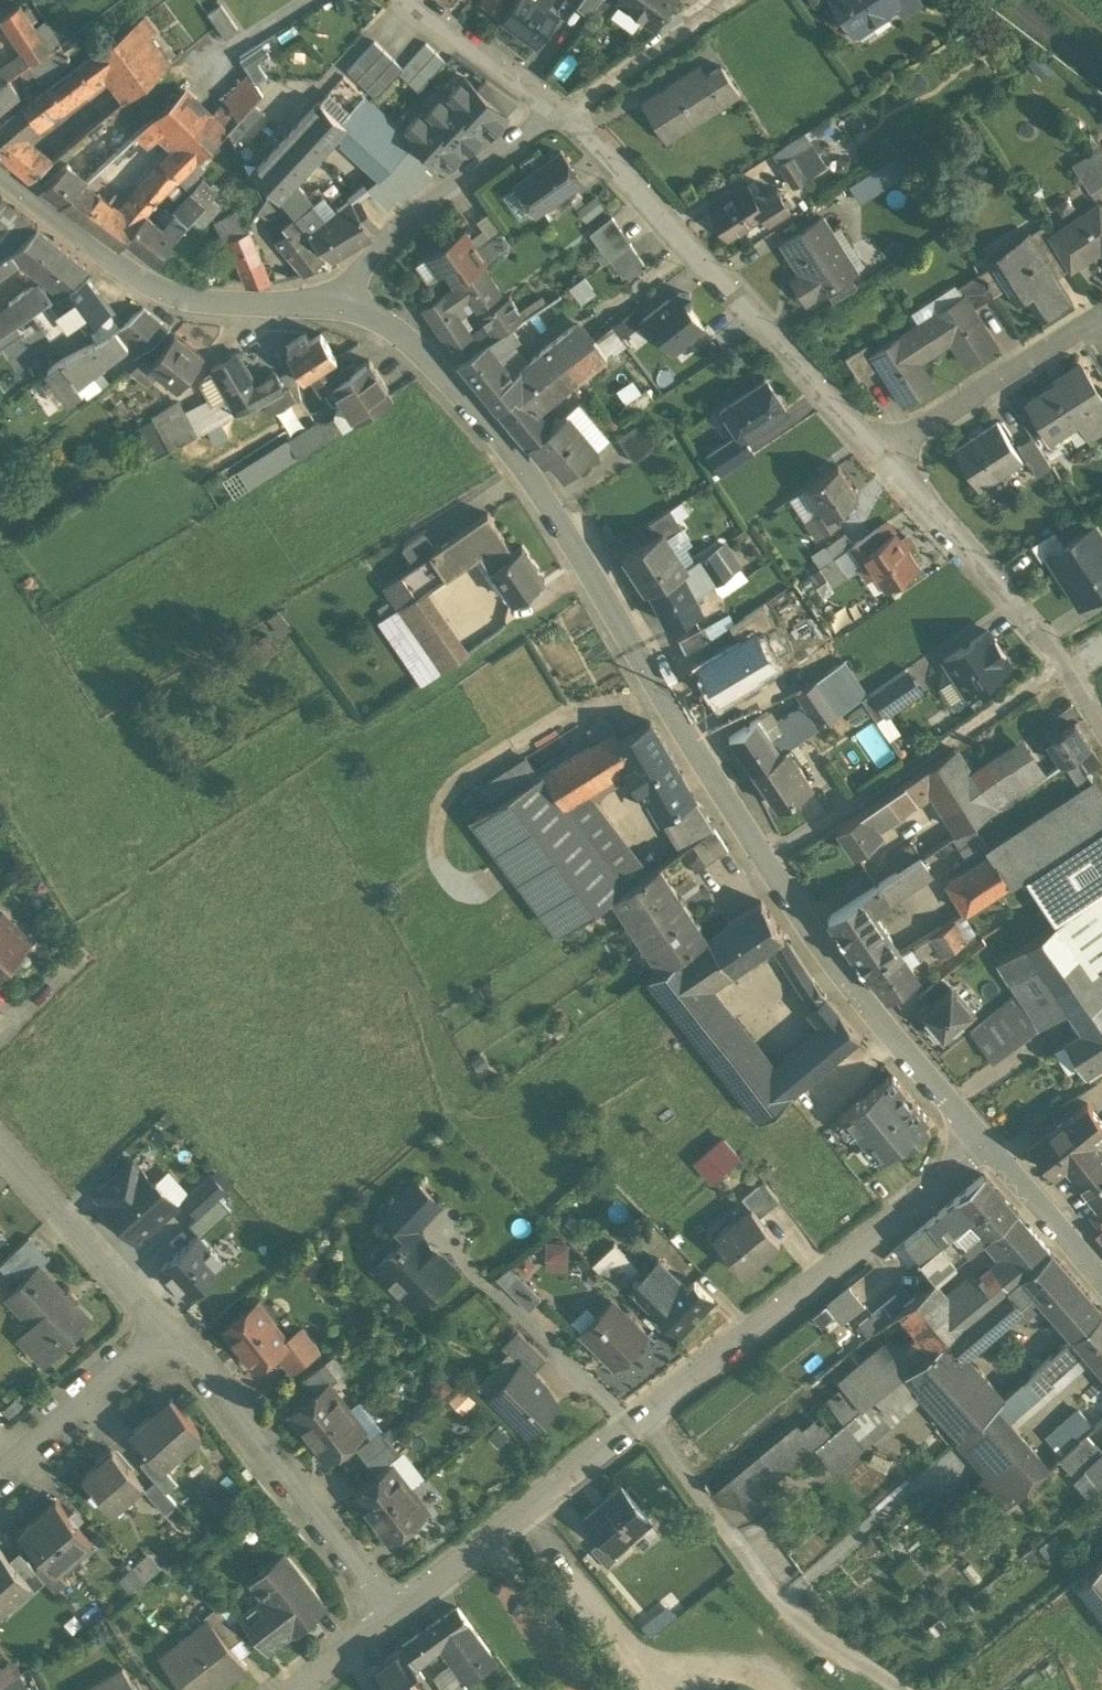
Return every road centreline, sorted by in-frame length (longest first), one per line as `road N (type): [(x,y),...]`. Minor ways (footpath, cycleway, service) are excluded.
road 1 (residential): [(983,1144),(631,1420),(400,1615)]
road 2 (residential): [(760,860),(580,547),(509,446),(396,328),(348,309)]
road 3 (residential): [(557,112),(879,446)]
road 4 (residential): [(348,309),(212,306),(151,282),(91,247),(0,174)]
road 5 (residential): [(400,1615),(163,1332)]
road 6 (residential): [(983,1144),(829,972),(760,860)]
road 7 (residential): [(760,860),(1063,665)]
road 8 (residential): [(348,309),(361,267),(423,207),(557,112)]
road 9 (residential): [(879,446),(1063,665)]
road 10 (residential): [(879,446),(1101,312)]
road 11 (residential): [(163,1332),(0,1141)]
road 12 (residential): [(0,1472),(163,1332)]
road 13 (residential): [(557,112),(731,0)]
road 14 (residential): [(404,0),(557,112)]
road 15 (residential): [(1101,1285),(983,1144)]
road 16 (residential): [(400,1615),(298,1689)]
road 17 (residential): [(0,1041),(89,952)]

